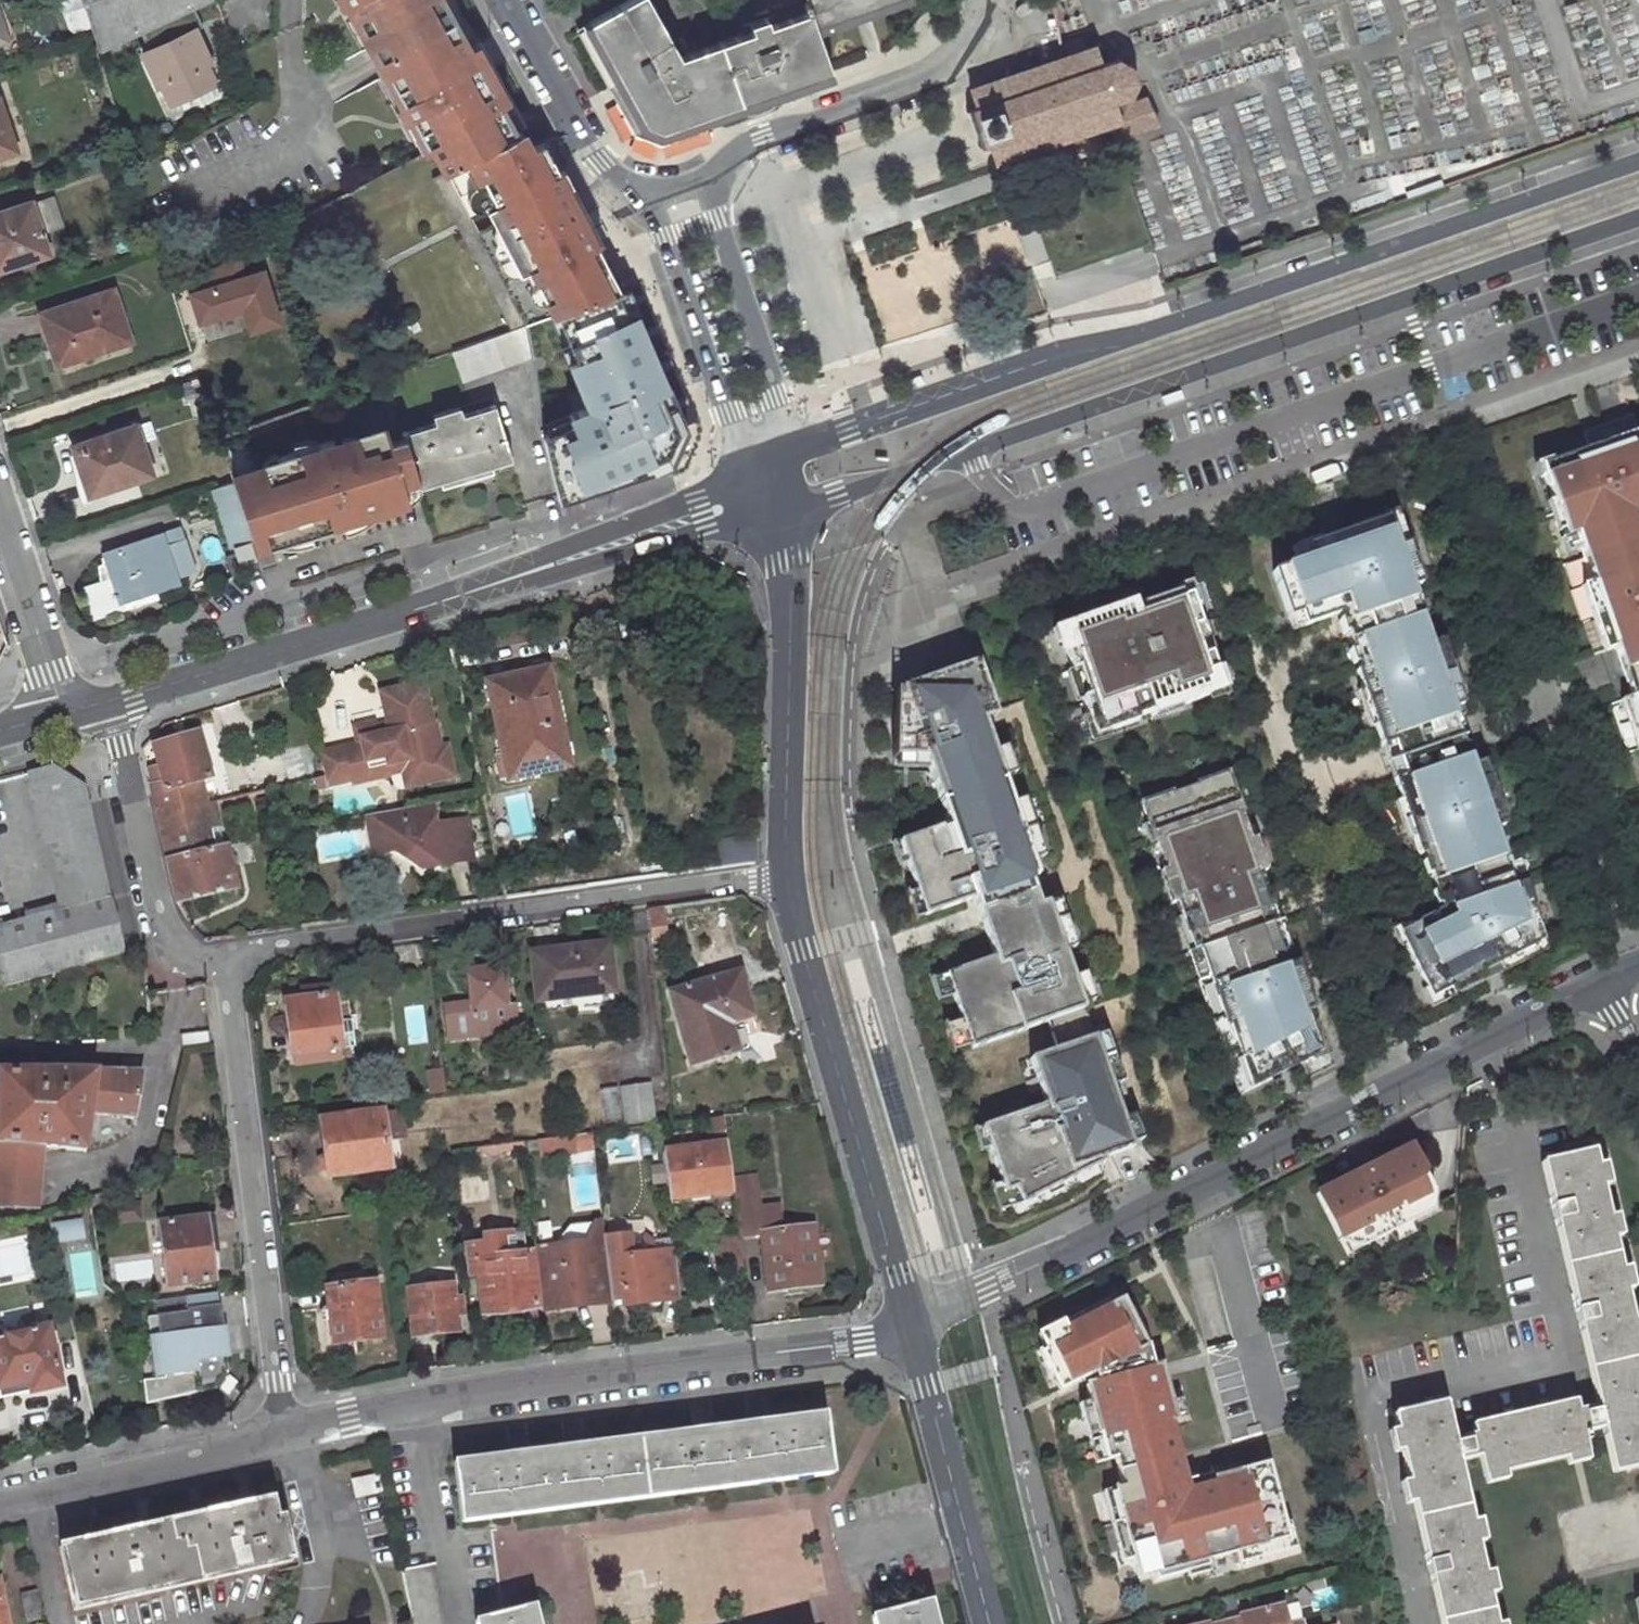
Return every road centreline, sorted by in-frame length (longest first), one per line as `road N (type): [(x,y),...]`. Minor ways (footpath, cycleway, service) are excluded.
road 1 (tertiary): [(1638,162),(803,444),(766,496)]
road 2 (tertiary): [(766,496),(836,494),(894,475),(1638,217)]
road 3 (residential): [(1600,982),(910,1324)]
road 4 (tertiary): [(108,700),(766,496)]
road 5 (residential): [(289,1431),(864,1340),(910,1324)]
road 6 (residential): [(232,959),(783,882)]
road 7 (residential): [(232,959),(289,1431)]
road 8 (tertiary): [(783,882),(910,1324)]
road 9 (tertiary): [(766,496),(791,558),(783,882)]
road 10 (tertiary): [(701,189),(759,138),(933,79),(974,34),(984,0)]
road 11 (tertiary): [(766,496),(774,396),(701,189)]
road 12 (tertiary): [(643,203),(723,413),(766,496)]
road 13 (residential): [(108,700),(165,935),(206,961),(232,959)]
road 14 (tertiary): [(910,1324),(990,1623)]
road 15 (residential): [(0,1495),(289,1431)]
road 16 (tertiary): [(502,0),(601,161),(643,203)]
road 17 (residential): [(60,713),(0,530)]

